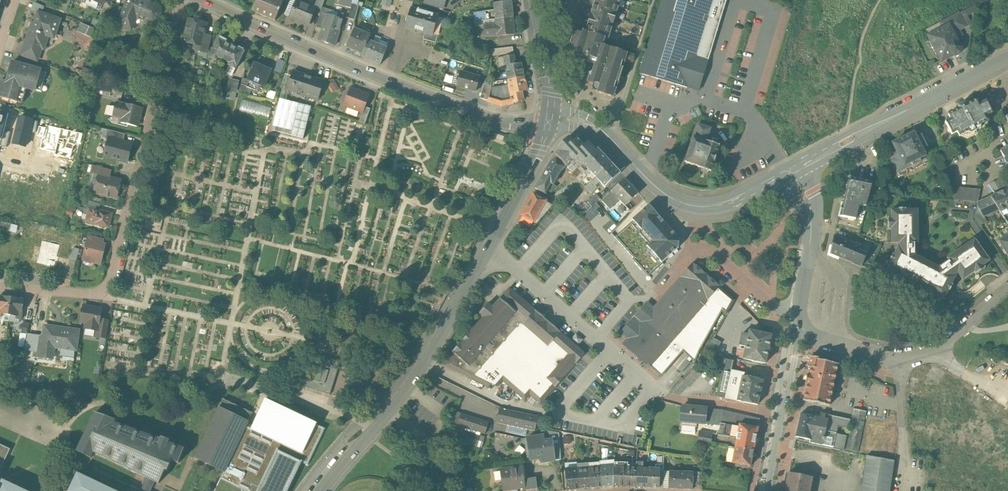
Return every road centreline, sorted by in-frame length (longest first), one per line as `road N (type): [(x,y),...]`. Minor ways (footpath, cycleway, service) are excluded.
road 1 (residential): [(319,490),(418,372),(551,122)]
road 2 (residential): [(0,286),(105,292),(182,0)]
road 3 (residential): [(200,0),(462,109),(517,124),(551,122)]
road 4 (residential): [(551,122),(588,123),(670,198),(695,208),(735,200),(790,173)]
road 5 (residential): [(598,341),(632,302),(650,300),(693,249),(706,246),(767,303),(800,314)]
road 6 (residential): [(790,173),(1007,57)]
road 7 (residential): [(1007,288),(954,334),(902,355),(844,347),(804,327),(800,314)]
road 8 (residential): [(790,173),(811,214),(800,314)]
road 9 (residential): [(781,413),(658,394)]
road 10 (residential): [(551,122),(536,0)]

